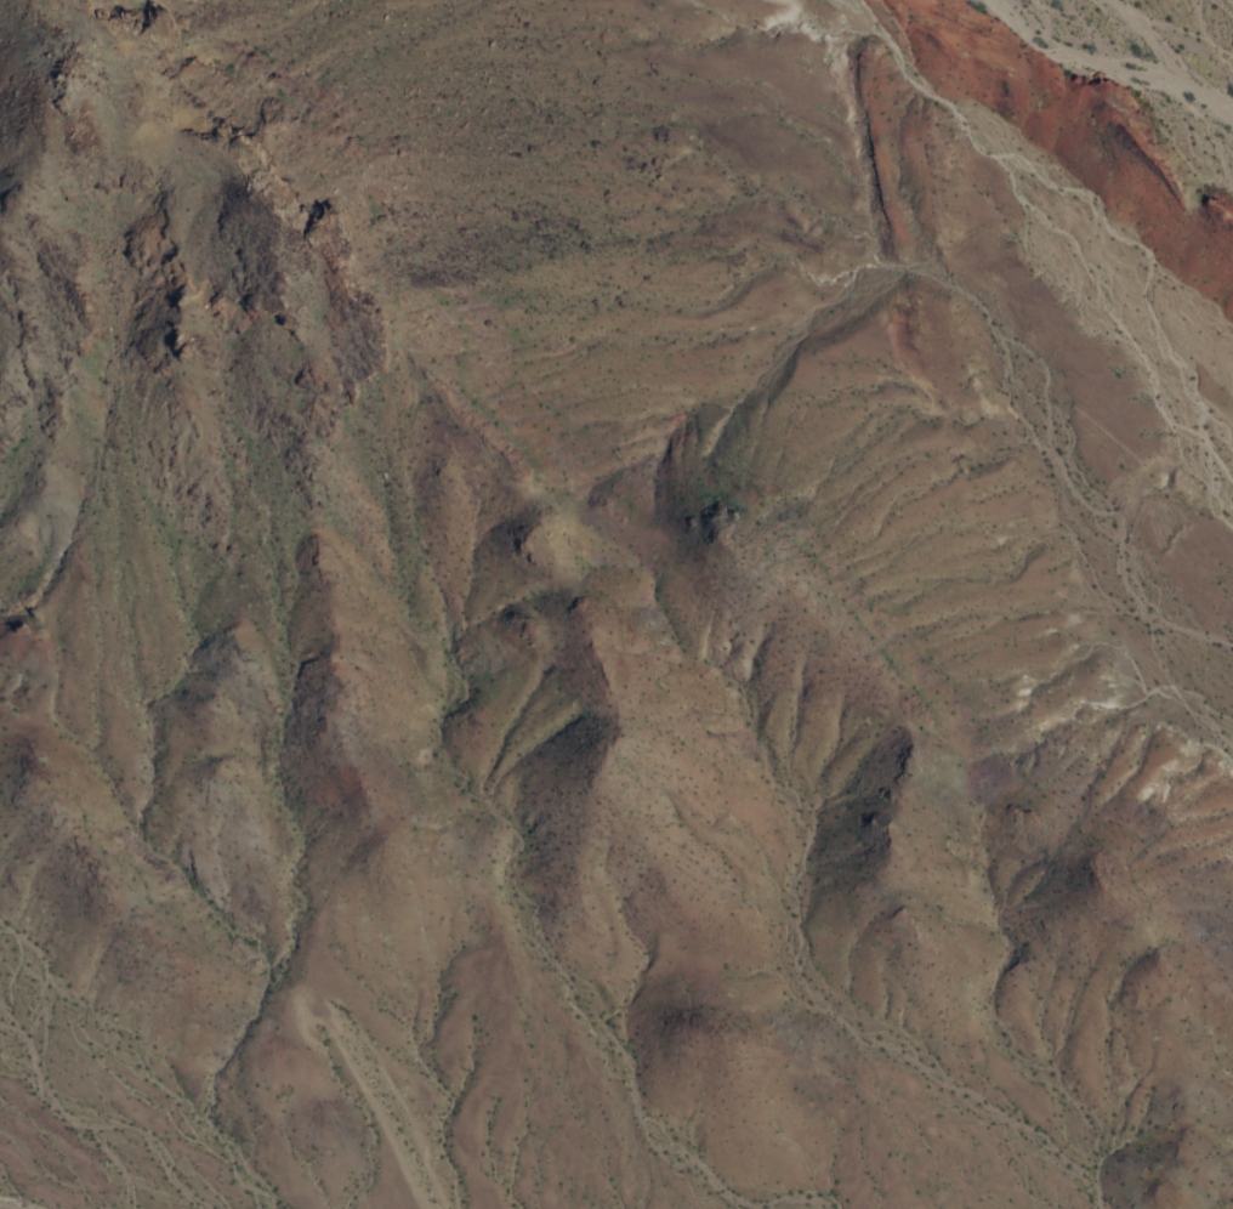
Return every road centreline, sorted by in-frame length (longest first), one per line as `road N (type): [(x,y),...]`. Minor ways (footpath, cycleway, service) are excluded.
road 1 (track): [(1232,225),(955,64),(892,0)]

